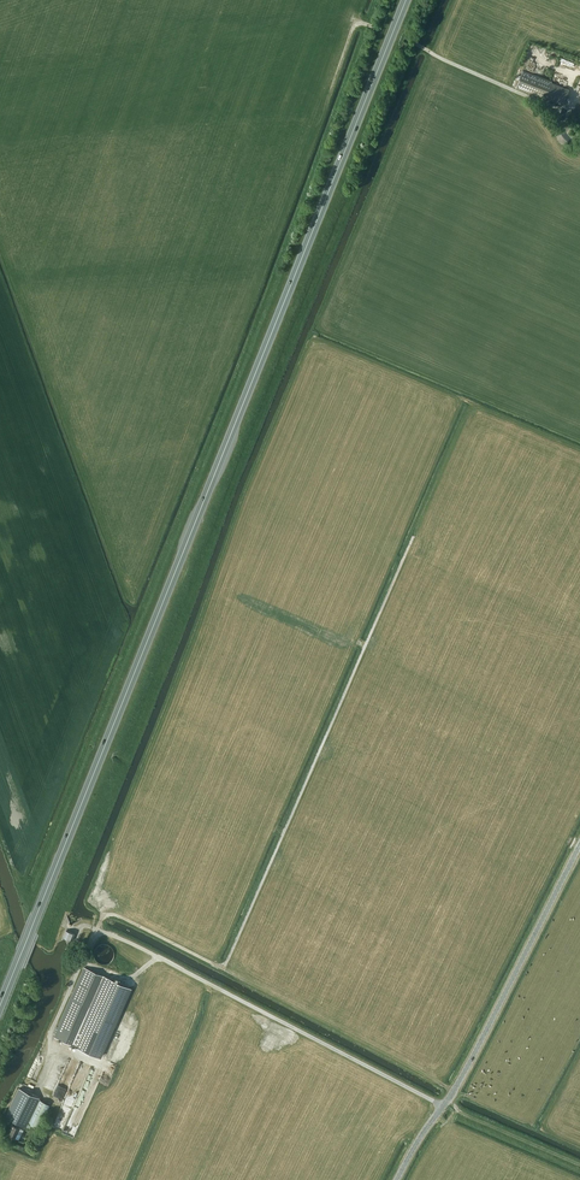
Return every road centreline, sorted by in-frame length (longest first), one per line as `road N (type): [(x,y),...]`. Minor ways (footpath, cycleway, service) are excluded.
road 1 (trunk): [(0,1006),(406,0)]
road 2 (track): [(413,537),(223,968),(118,915),(104,917),(97,930)]
road 3 (tertiary): [(396,1179),(466,1070),(579,845)]
road 4 (track): [(565,114),(360,23),(332,89)]

